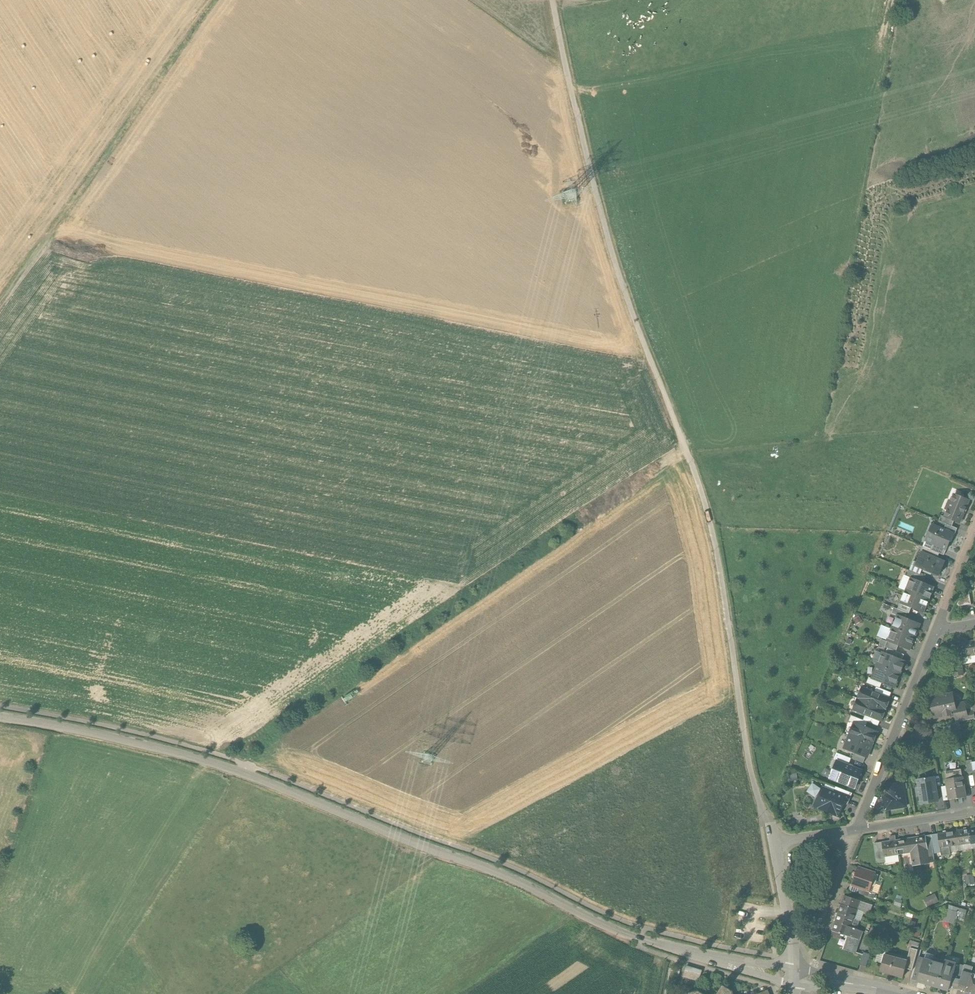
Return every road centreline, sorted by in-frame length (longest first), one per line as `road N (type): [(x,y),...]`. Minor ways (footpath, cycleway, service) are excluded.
road 1 (unclassified): [(553,0),(615,269),(720,563),(744,740),(774,840)]
road 2 (tertiary): [(796,976),(618,932),(524,884),(230,768),(0,716)]
road 3 (residential): [(858,829),(934,631)]
road 4 (residential): [(796,976),(774,840)]

